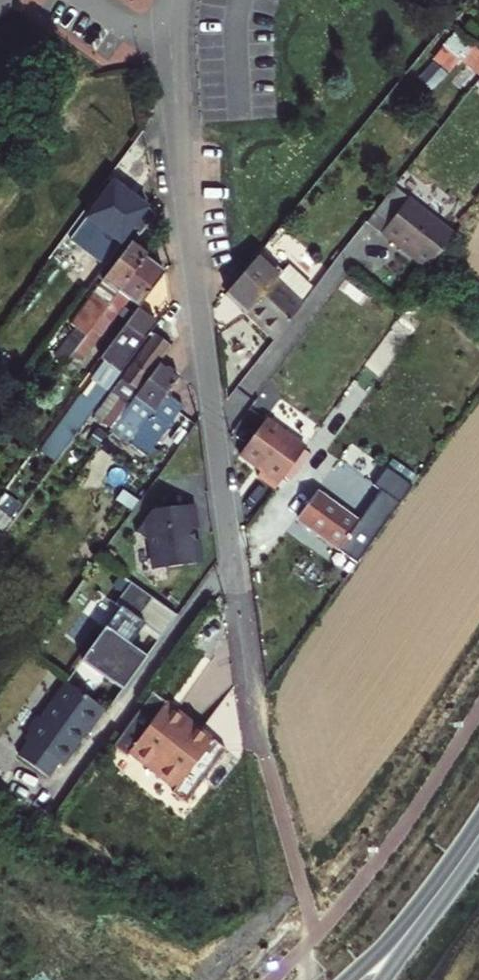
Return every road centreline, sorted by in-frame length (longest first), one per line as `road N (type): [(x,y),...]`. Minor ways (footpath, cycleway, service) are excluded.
road 1 (residential): [(173,0),(185,216),(260,745)]
road 2 (secondary): [(478,837),(407,935)]

